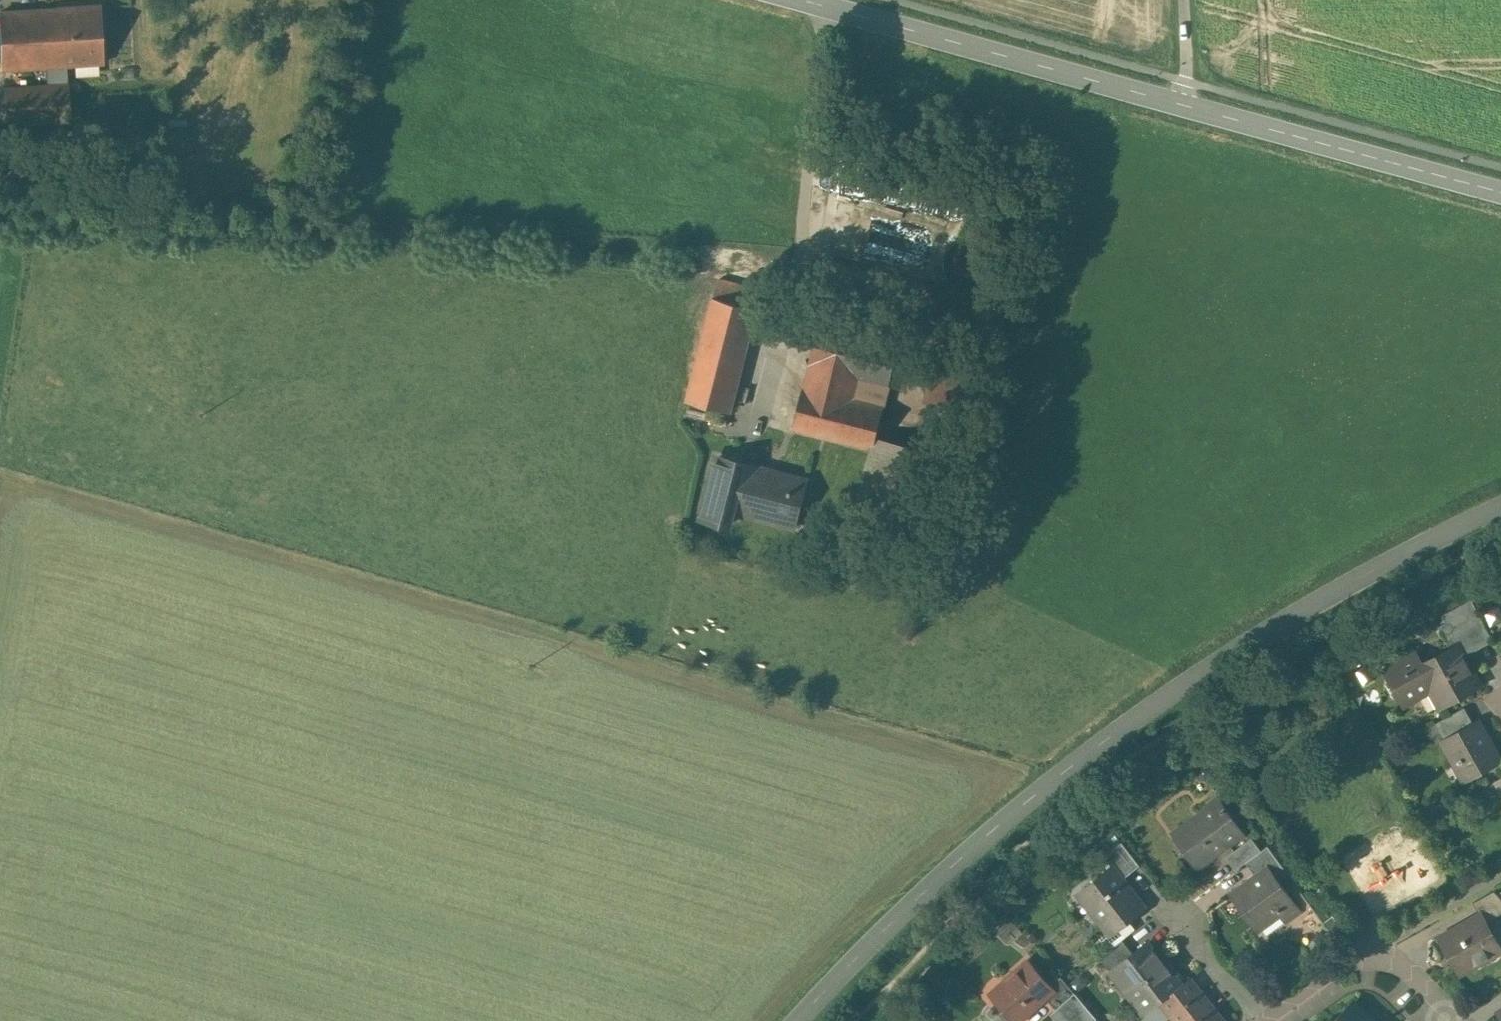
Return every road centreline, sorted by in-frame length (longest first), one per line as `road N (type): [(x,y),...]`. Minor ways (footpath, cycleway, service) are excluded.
road 1 (secondary): [(808,1020),(1017,811),(1216,666),(1500,507)]
road 2 (secondary): [(810,0),(1500,192)]
road 3 (residential): [(1456,1020),(1375,950),(1349,960),(1280,1018)]
road 4 (residential): [(1181,898),(1280,1018)]

